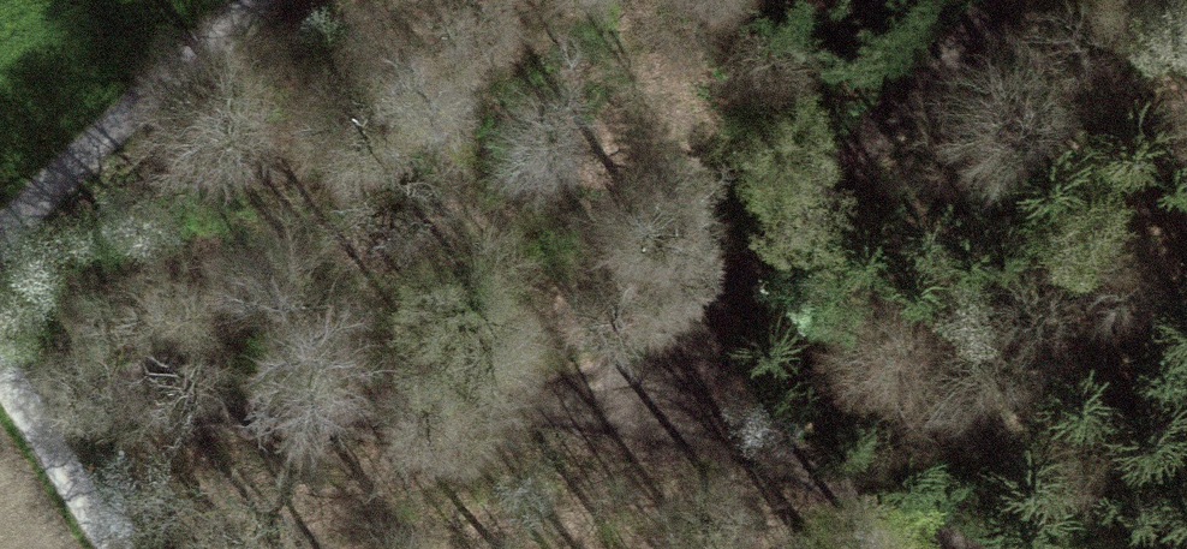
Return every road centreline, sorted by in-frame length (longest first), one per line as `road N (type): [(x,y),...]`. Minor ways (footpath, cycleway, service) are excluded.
road 1 (track): [(36,420),(669,415),(1038,548)]
road 2 (track): [(669,415),(1037,0)]
road 3 (track): [(245,0),(51,181),(0,240)]
road 4 (track): [(0,369),(120,548)]

